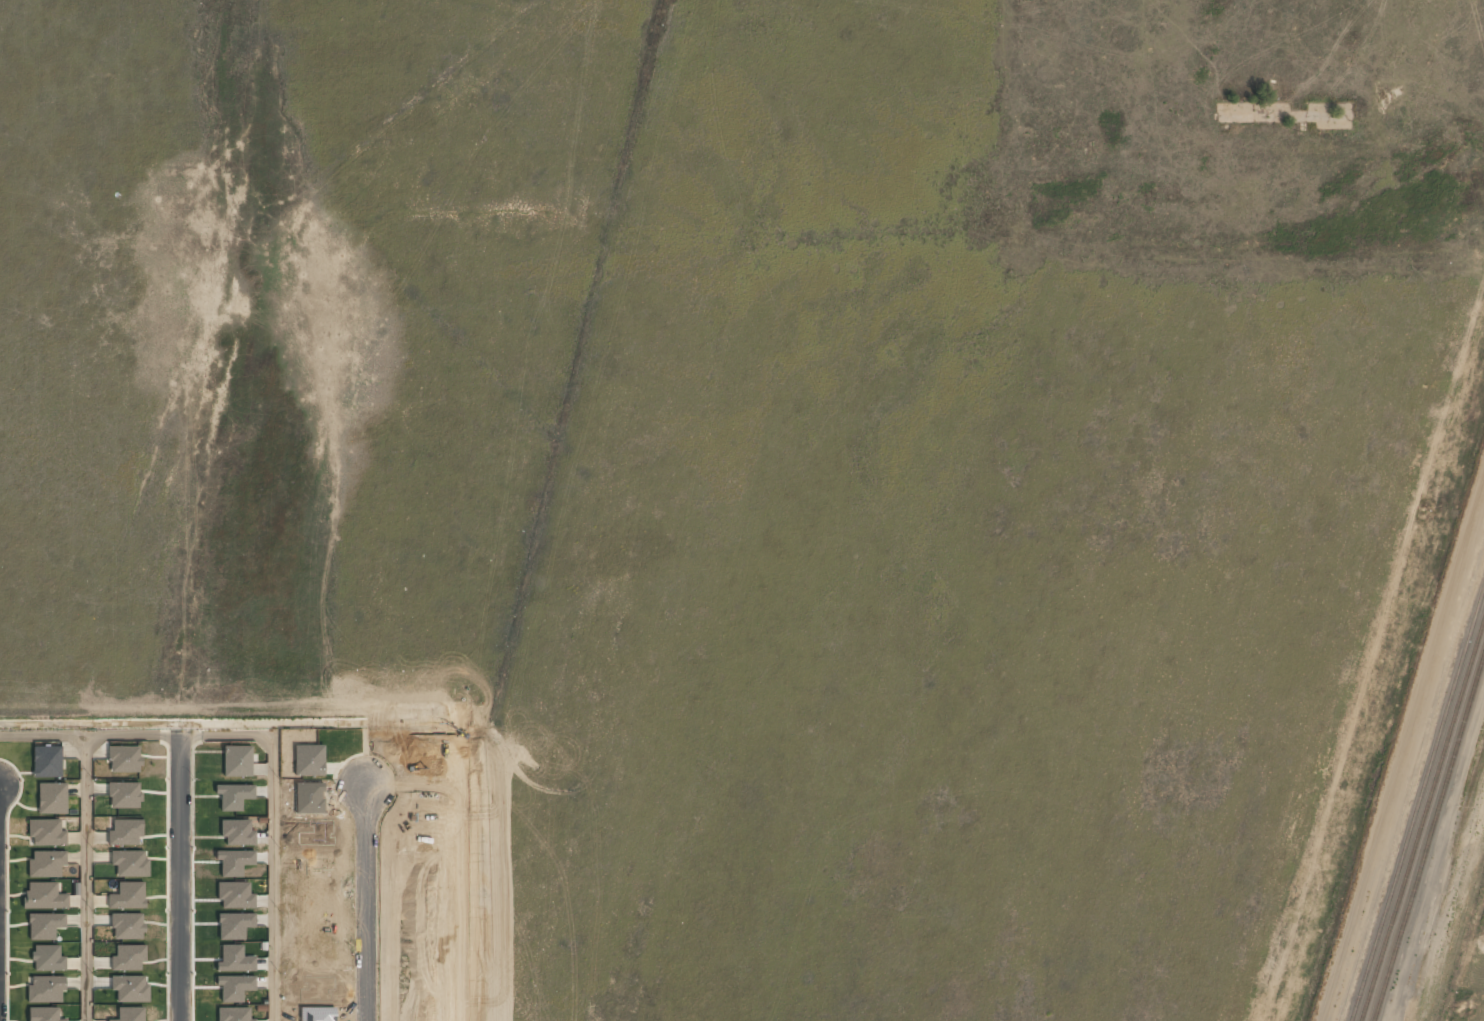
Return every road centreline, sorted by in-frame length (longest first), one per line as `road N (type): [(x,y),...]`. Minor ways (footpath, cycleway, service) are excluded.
road 1 (residential): [(0,705),(521,705)]
road 2 (residential): [(179,705),(180,1020)]
road 3 (residential): [(364,785),(365,1020)]

